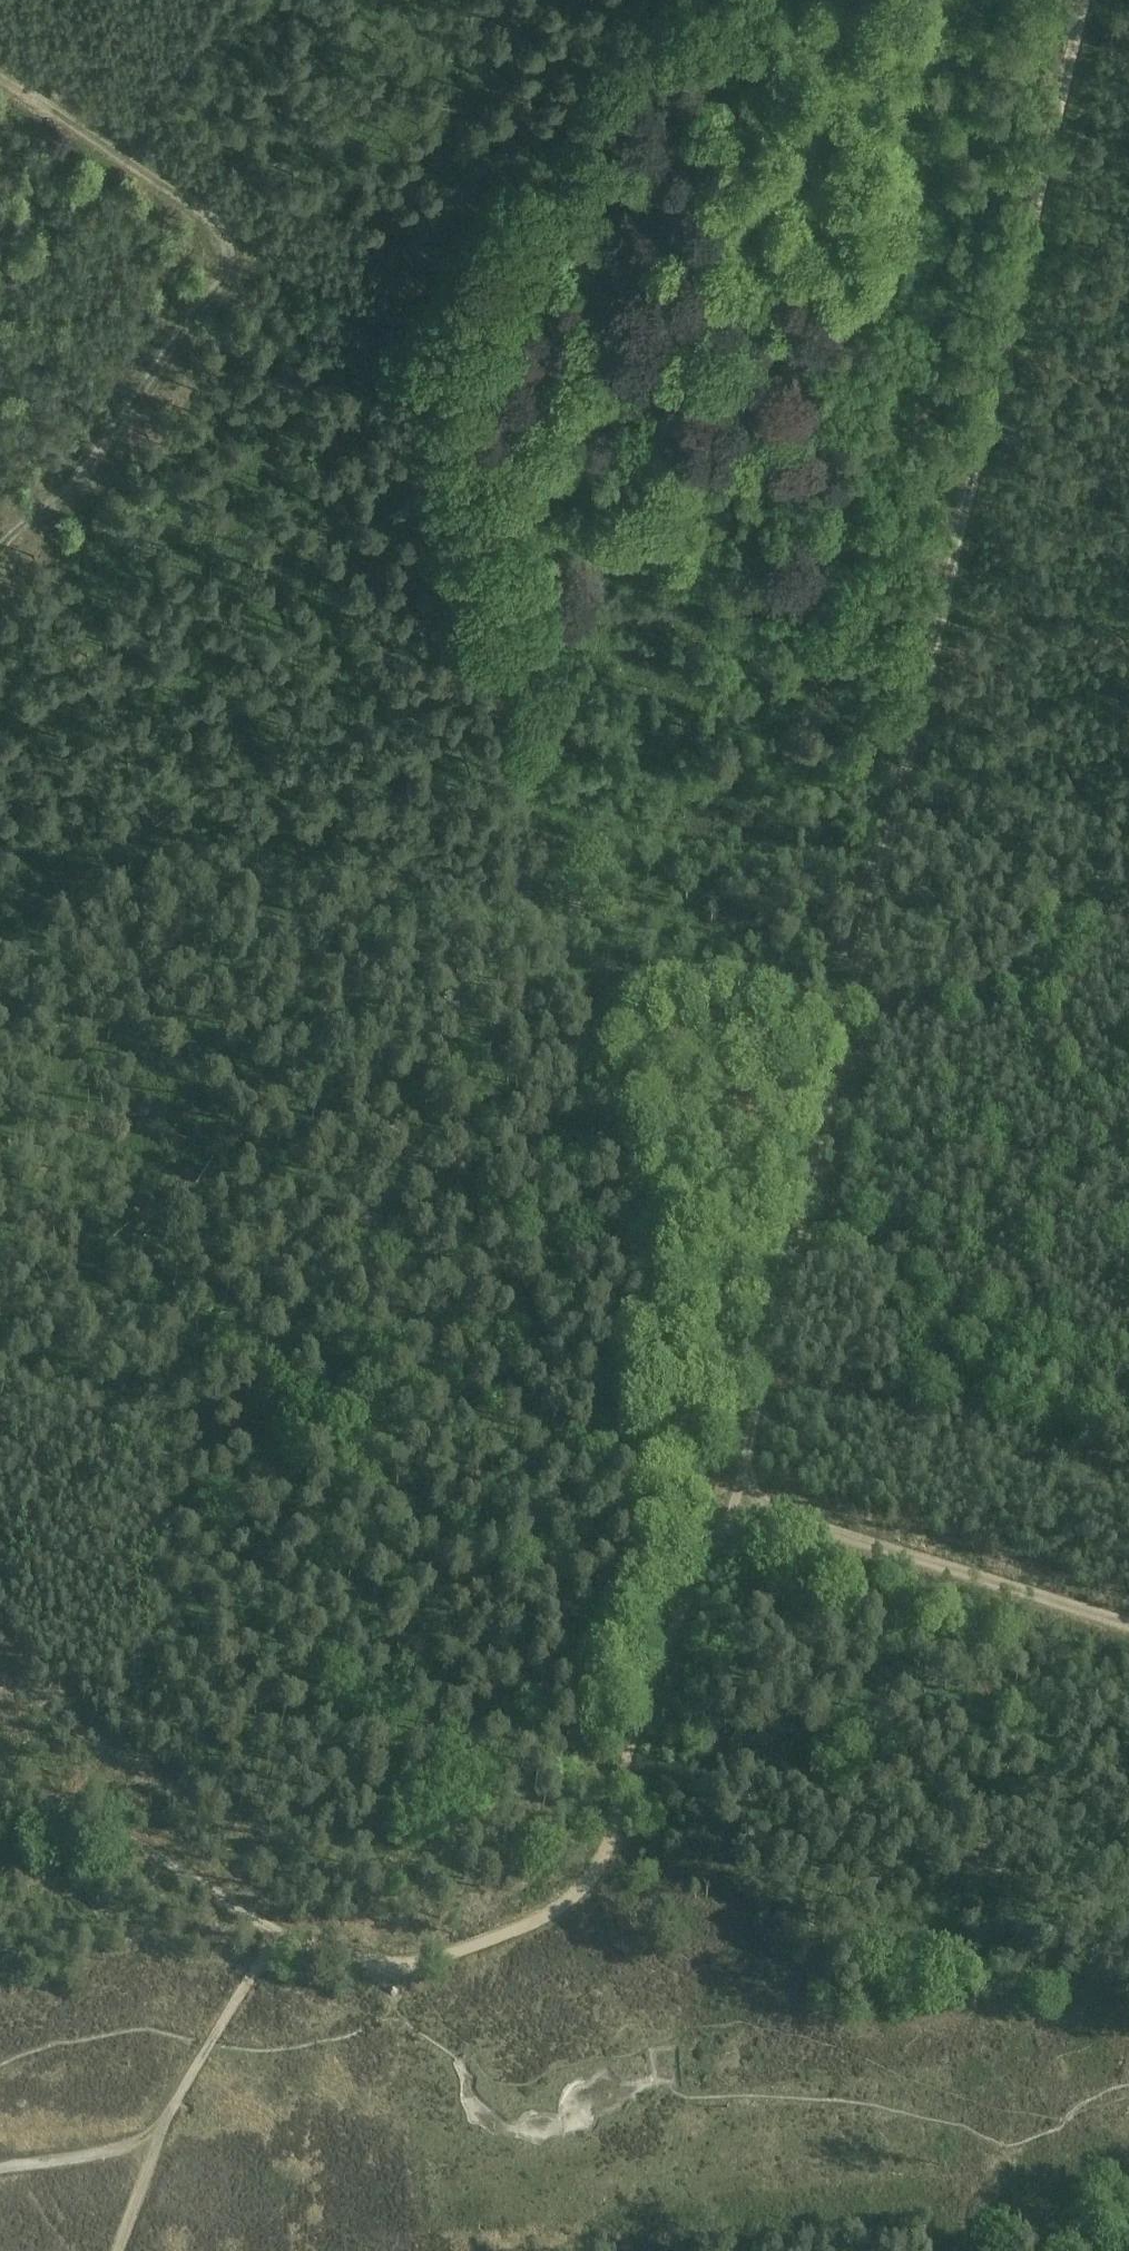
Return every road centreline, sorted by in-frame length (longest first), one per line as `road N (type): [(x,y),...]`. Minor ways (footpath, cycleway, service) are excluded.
road 1 (track): [(746,1500),(746,1459),(1085,0)]
road 2 (track): [(746,1500),(688,1594),(647,1687),(631,1728),(616,1819),(583,1886),(522,1927),(398,1966),(279,1930)]
road 3 (track): [(0,79),(205,216),(232,253),(225,280),(67,497),(0,546)]
road 4 (track): [(1128,1622),(746,1500)]
road 5 (track): [(279,1930),(176,2096),(155,2144)]
road 6 (track): [(155,2144),(0,2162)]

